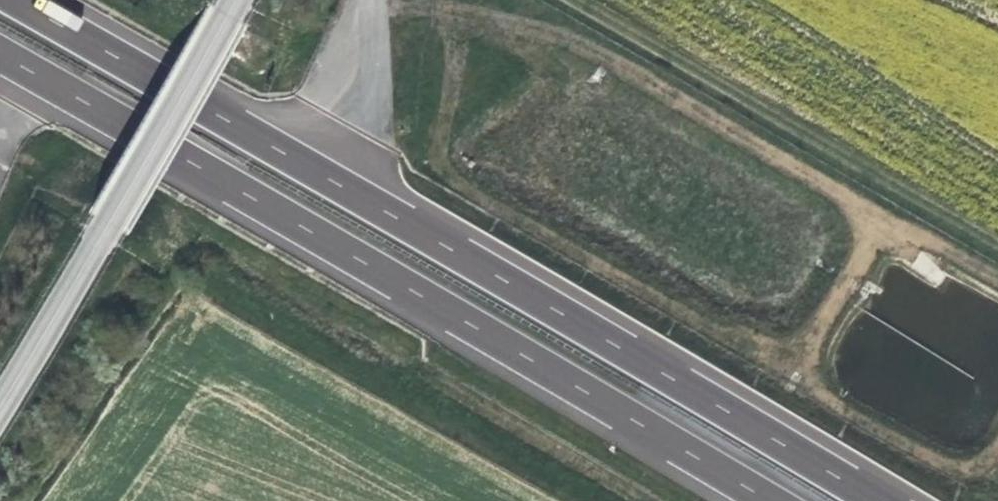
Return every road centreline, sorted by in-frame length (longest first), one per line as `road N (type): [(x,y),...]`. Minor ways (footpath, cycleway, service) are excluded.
road 1 (motorway): [(875,500),(334,178),(15,0)]
road 2 (motorway): [(0,53),(768,500)]
road 3 (track): [(578,0),(997,241)]
road 4 (tertiary): [(0,403),(232,0)]

